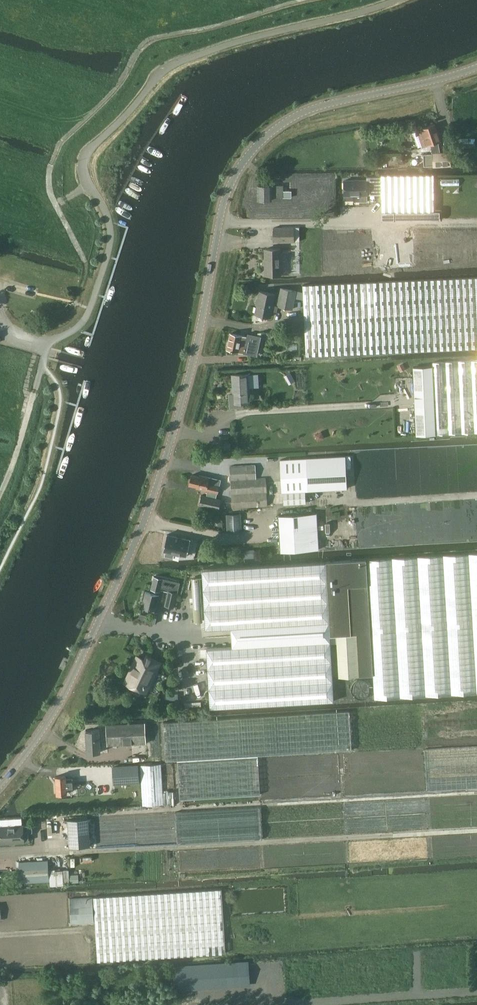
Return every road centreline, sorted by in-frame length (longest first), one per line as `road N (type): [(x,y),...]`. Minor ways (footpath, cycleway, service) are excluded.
road 1 (tertiary): [(0,785),(59,703),(144,522),(194,360),(221,213),(249,153),(295,116),(321,106),(476,66)]
road 2 (unclassified): [(48,348),(86,318),(111,242),(83,166),(90,150),(164,68),(394,0)]
road 3 (track): [(312,0),(144,43),(114,93),(67,135),(49,174),(85,263)]
road 4 (track): [(43,365),(0,496)]
road 5 (track): [(353,503),(476,495)]

